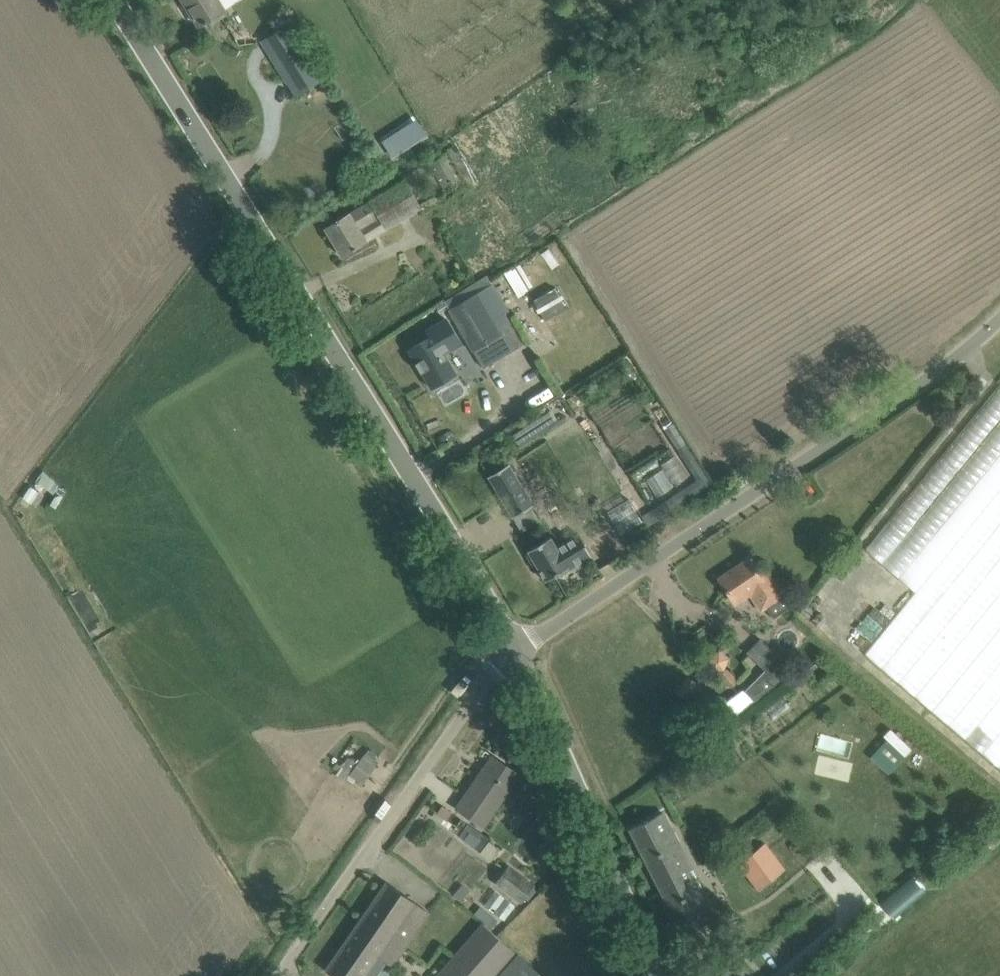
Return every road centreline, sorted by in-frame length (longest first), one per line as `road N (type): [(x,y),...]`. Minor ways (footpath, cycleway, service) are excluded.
road 1 (tertiary): [(515,650),(113,0)]
road 2 (unclassified): [(515,650),(962,353),(999,320)]
road 3 (tertiary): [(658,975),(515,650)]

